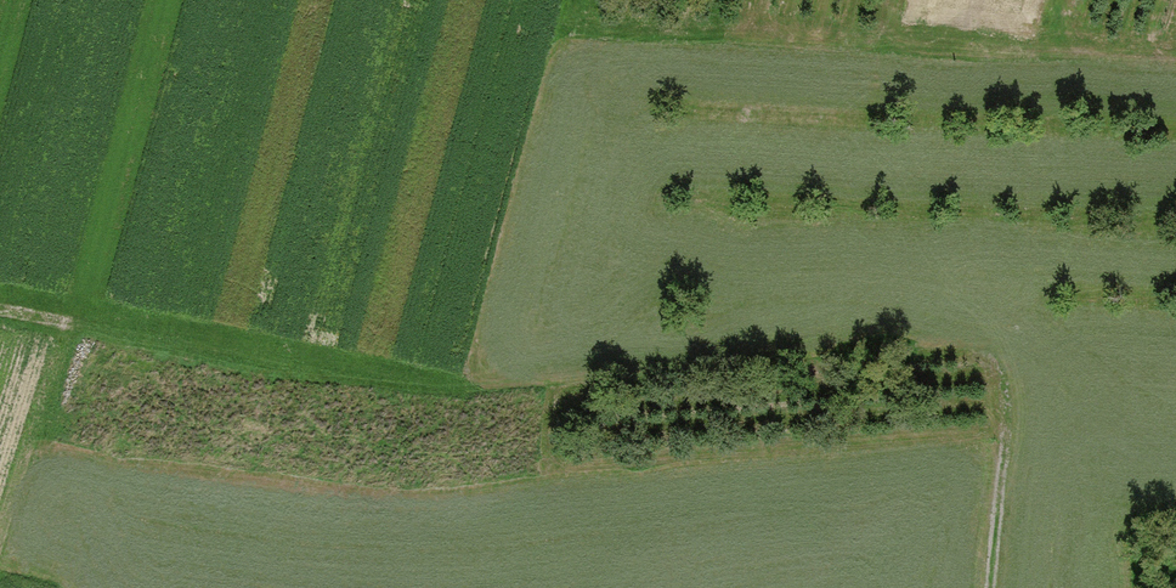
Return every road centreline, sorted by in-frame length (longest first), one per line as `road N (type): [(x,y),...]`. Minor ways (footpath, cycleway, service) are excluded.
road 1 (track): [(1175,62),(544,24),(452,366),(377,371),(0,310)]
road 2 (track): [(418,389),(574,380),(897,338),(944,347),(984,361),(1001,380),(1008,428),(992,587)]

